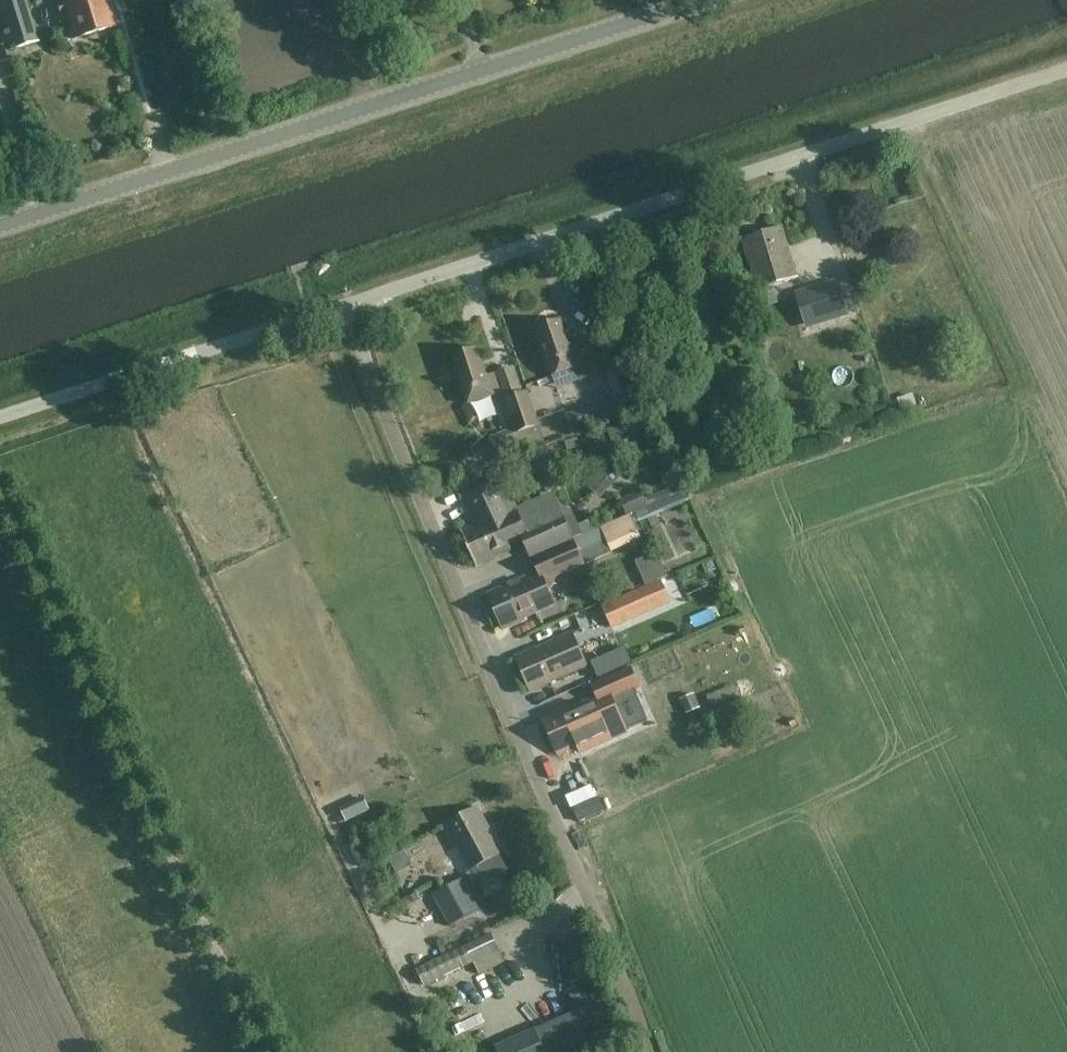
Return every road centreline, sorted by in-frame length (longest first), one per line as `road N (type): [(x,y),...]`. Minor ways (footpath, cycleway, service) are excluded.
road 1 (unclassified): [(0,417),(1066,69)]
road 2 (tertiary): [(0,226),(700,0)]

